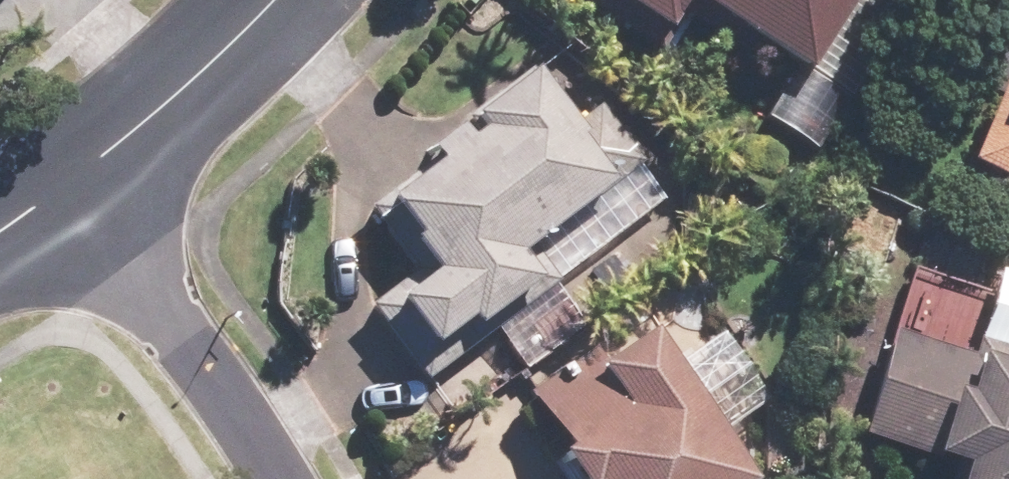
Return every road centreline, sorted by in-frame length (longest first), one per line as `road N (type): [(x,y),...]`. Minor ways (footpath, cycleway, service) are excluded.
road 1 (residential): [(64,192),(262,478)]
road 2 (residential): [(64,192),(262,0)]

